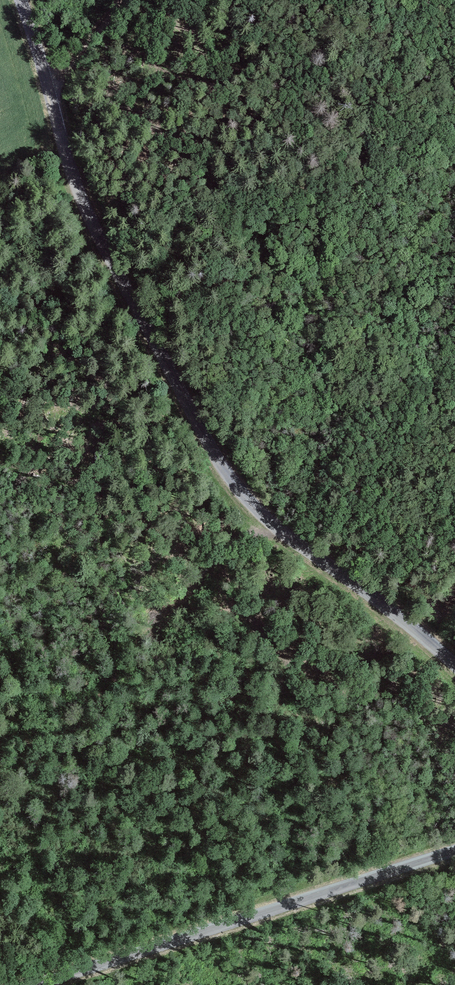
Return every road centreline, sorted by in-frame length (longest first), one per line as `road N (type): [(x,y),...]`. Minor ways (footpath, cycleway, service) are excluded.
road 1 (tertiary): [(22,0),(99,234),(219,459),(253,505),(454,666)]
road 2 (tertiary): [(454,852),(45,984)]
road 3 (track): [(55,113),(65,70),(121,0)]

